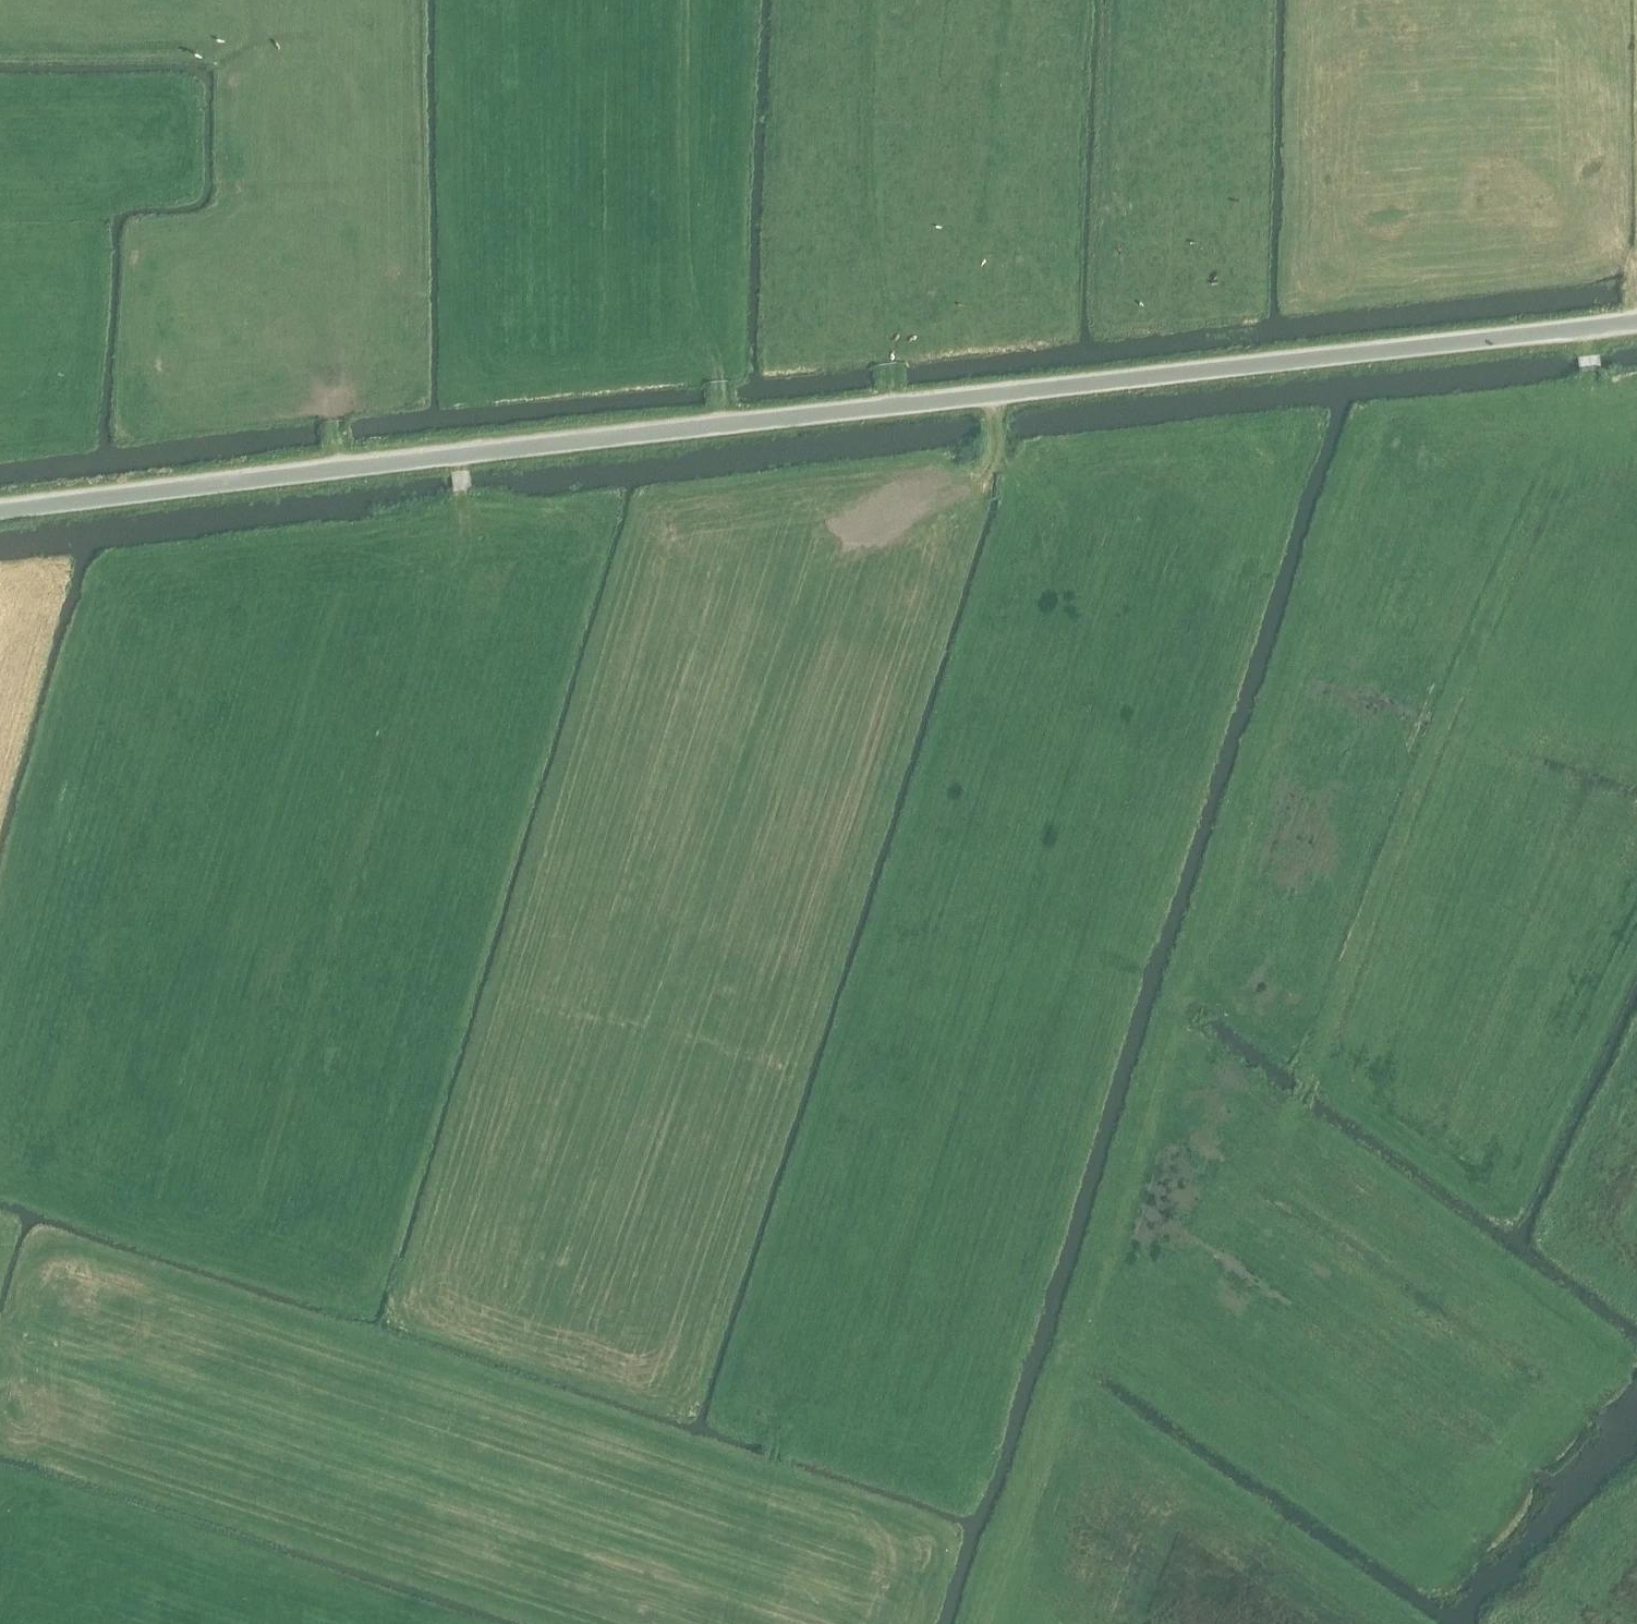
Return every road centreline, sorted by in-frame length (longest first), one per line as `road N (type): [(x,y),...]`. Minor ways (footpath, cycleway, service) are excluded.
road 1 (unclassified): [(1636,322),(0,511)]

